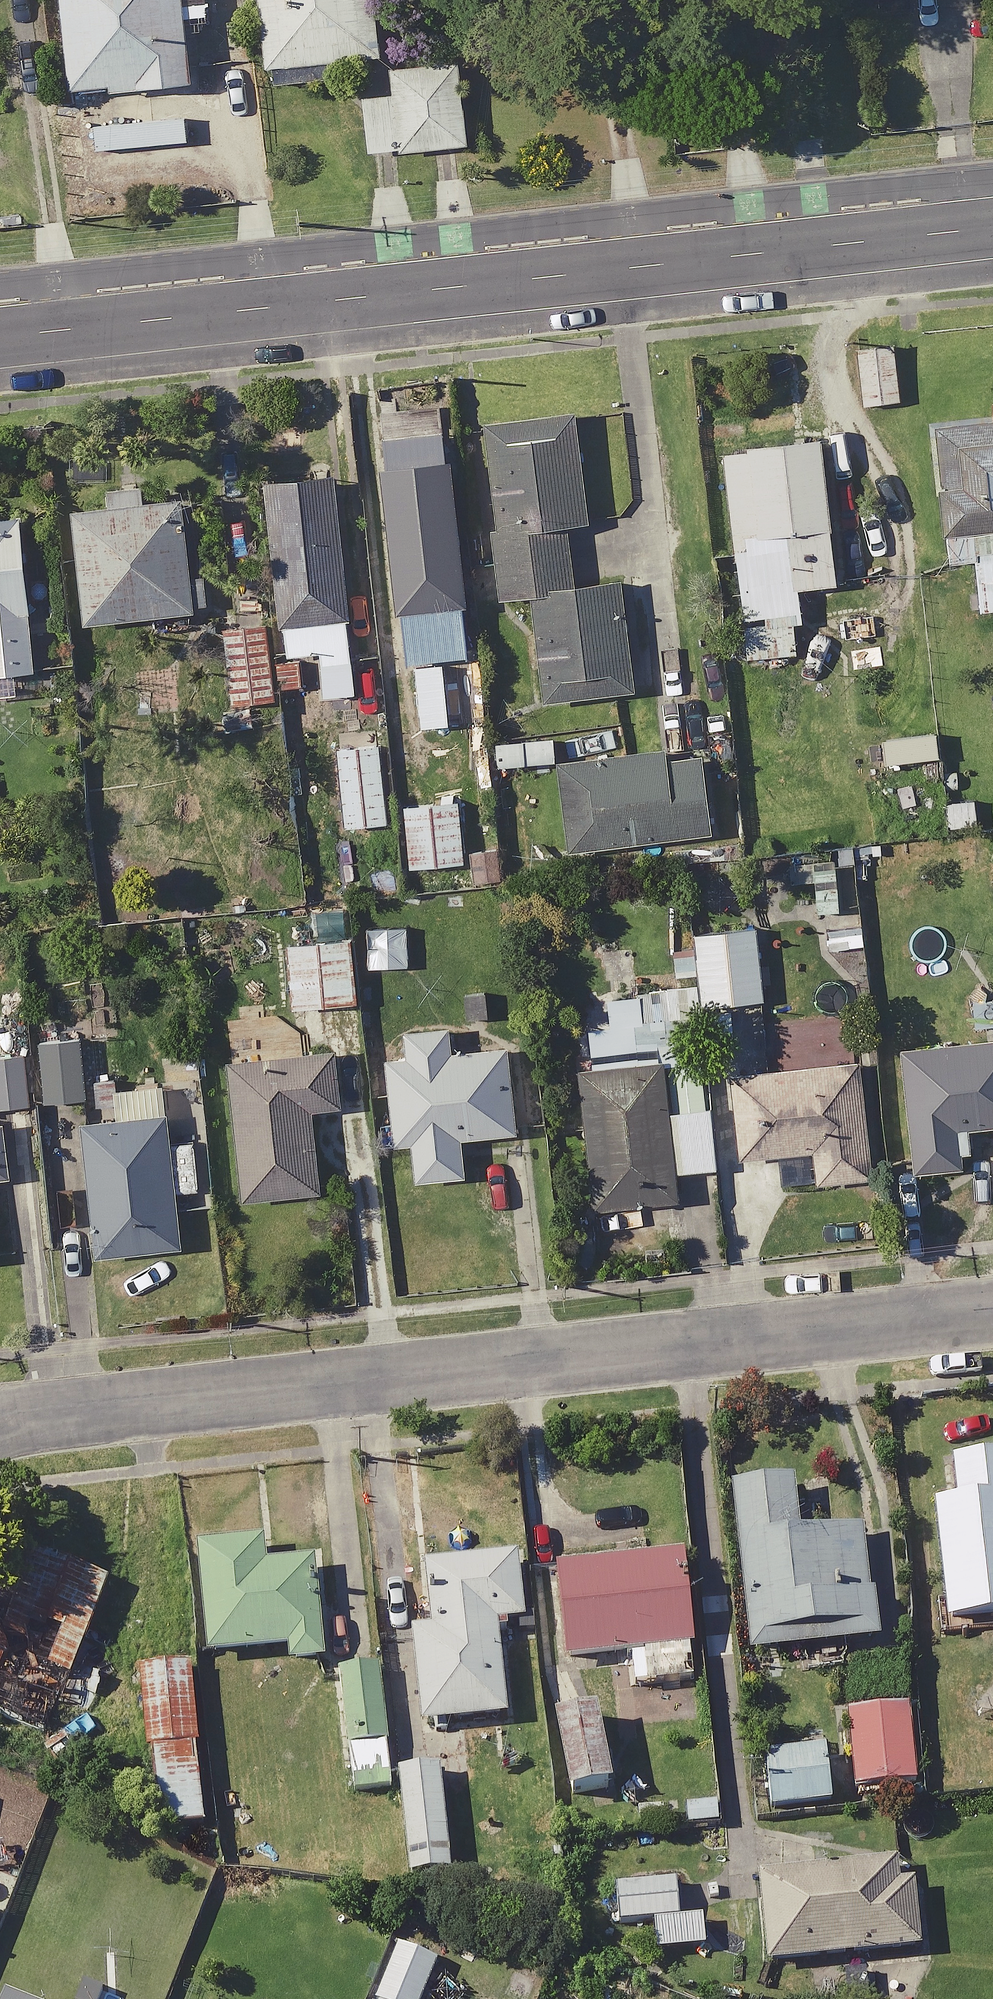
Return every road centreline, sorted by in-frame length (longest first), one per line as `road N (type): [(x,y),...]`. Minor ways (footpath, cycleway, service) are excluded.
road 1 (residential): [(0,1432),(36,1422),(992,1315)]
road 2 (residential): [(992,226),(0,337)]

